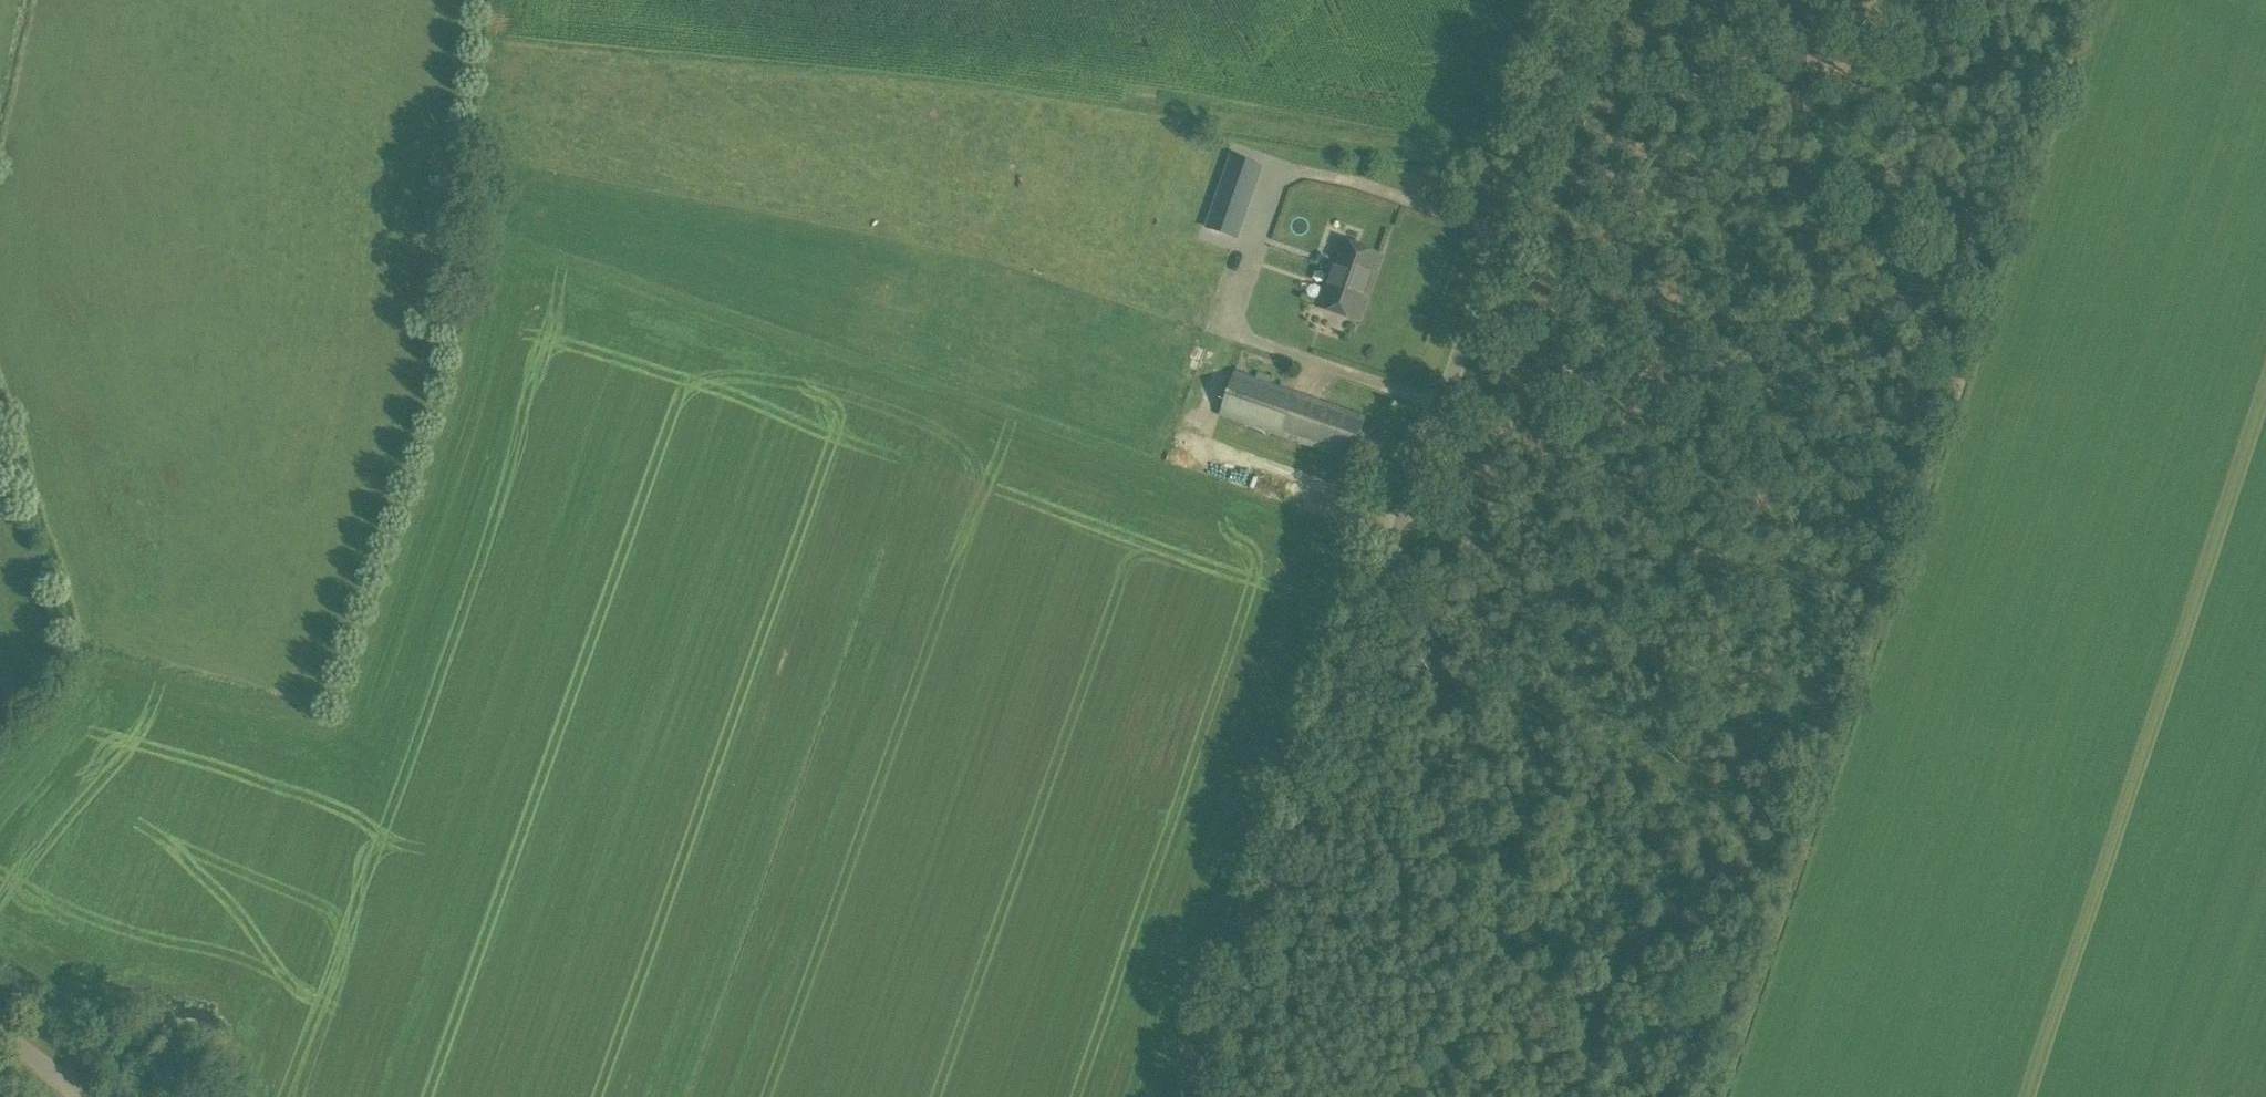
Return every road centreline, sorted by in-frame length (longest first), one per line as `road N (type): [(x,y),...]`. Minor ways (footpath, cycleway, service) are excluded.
road 1 (unclassified): [(1198,1096),(1584,0)]

